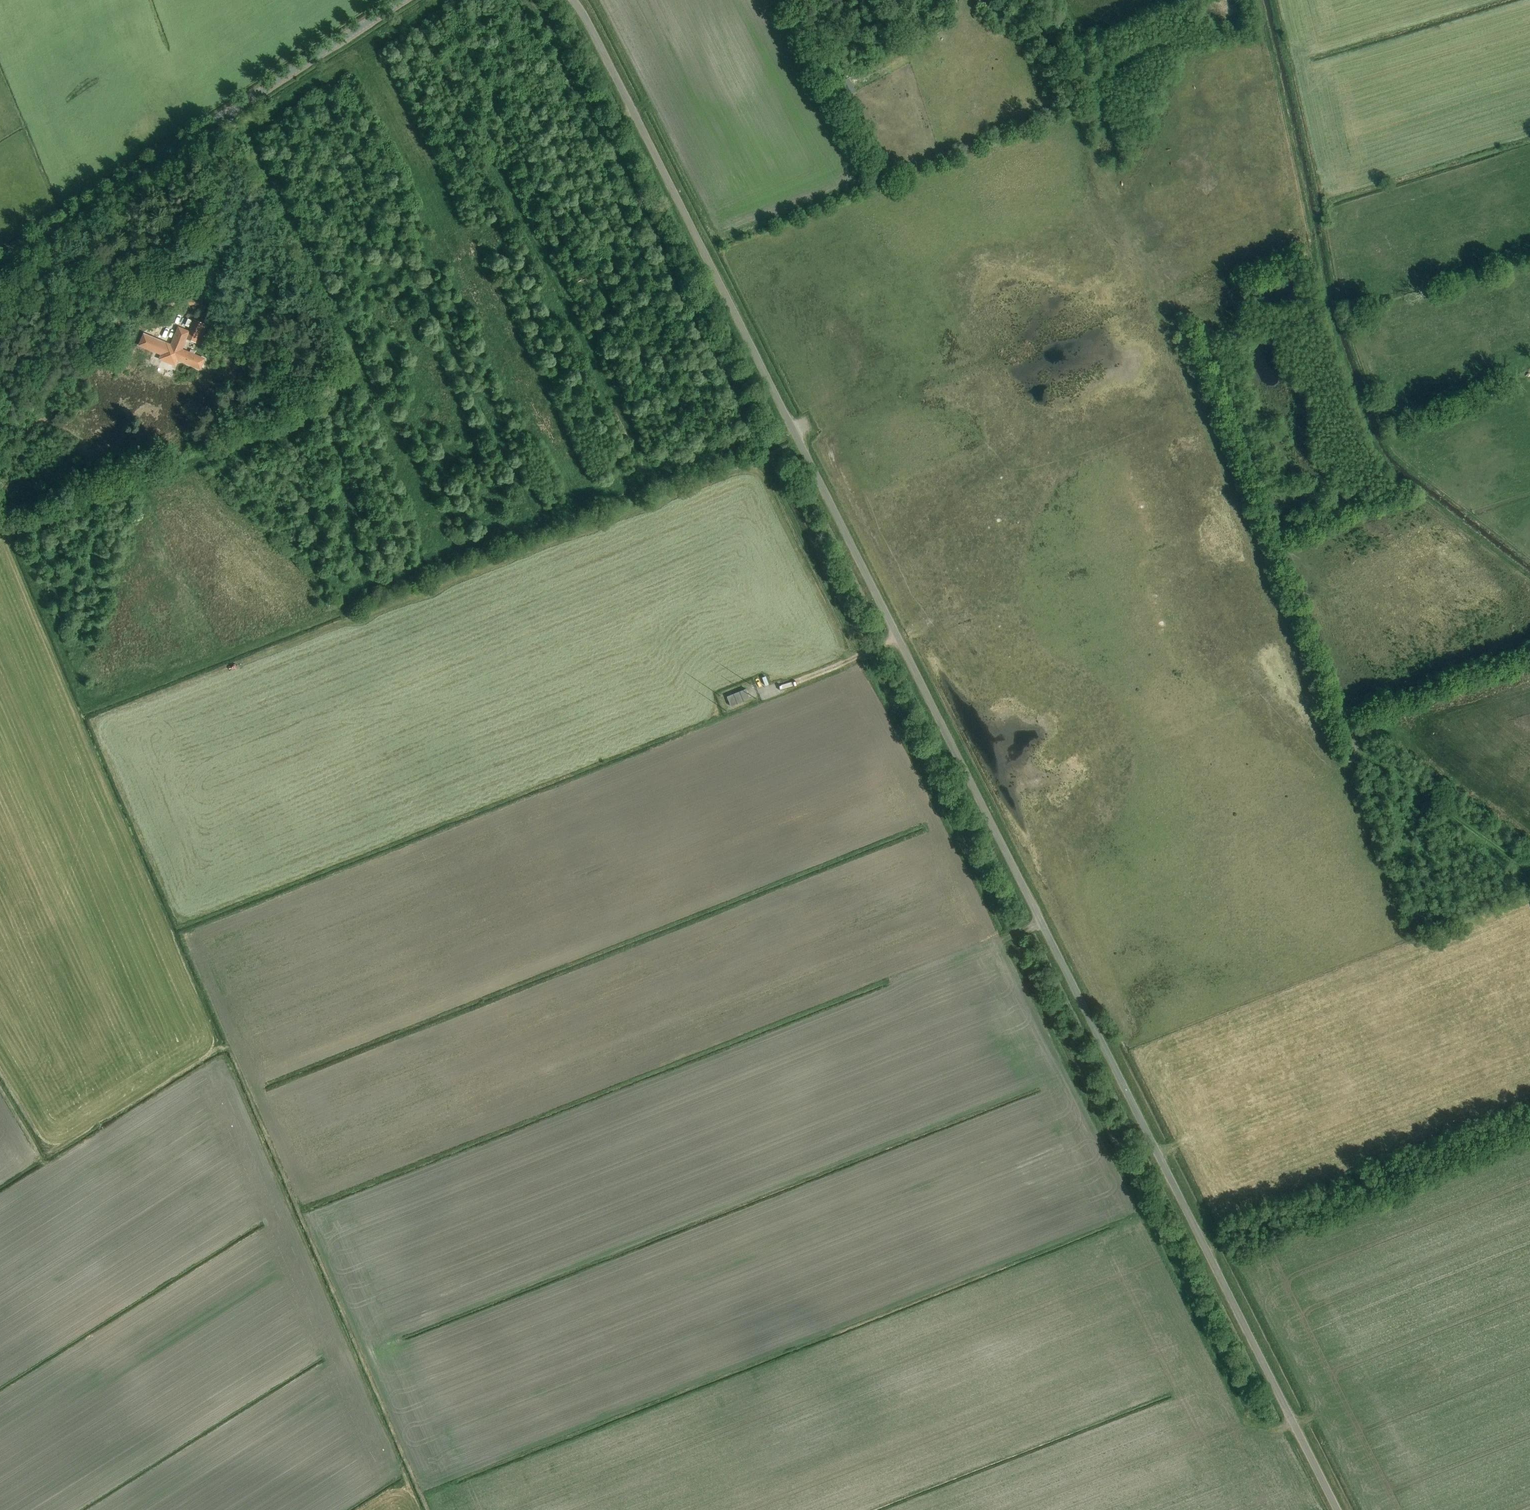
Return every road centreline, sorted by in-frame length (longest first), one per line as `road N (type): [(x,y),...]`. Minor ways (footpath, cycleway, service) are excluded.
road 1 (unclassified): [(1338,1509),(573,0)]
road 2 (tertiary): [(0,260),(404,0)]
road 3 (track): [(899,639),(767,693)]

